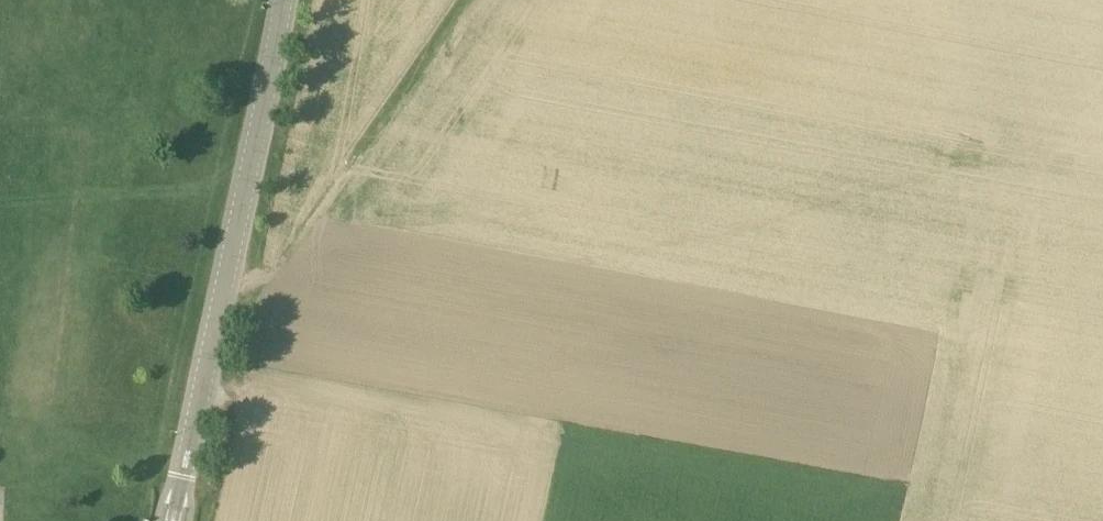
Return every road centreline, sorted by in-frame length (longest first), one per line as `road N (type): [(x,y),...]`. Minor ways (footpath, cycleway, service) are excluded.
road 1 (tertiary): [(173,520),(282,0)]
road 2 (track): [(466,0),(270,274),(229,271)]

